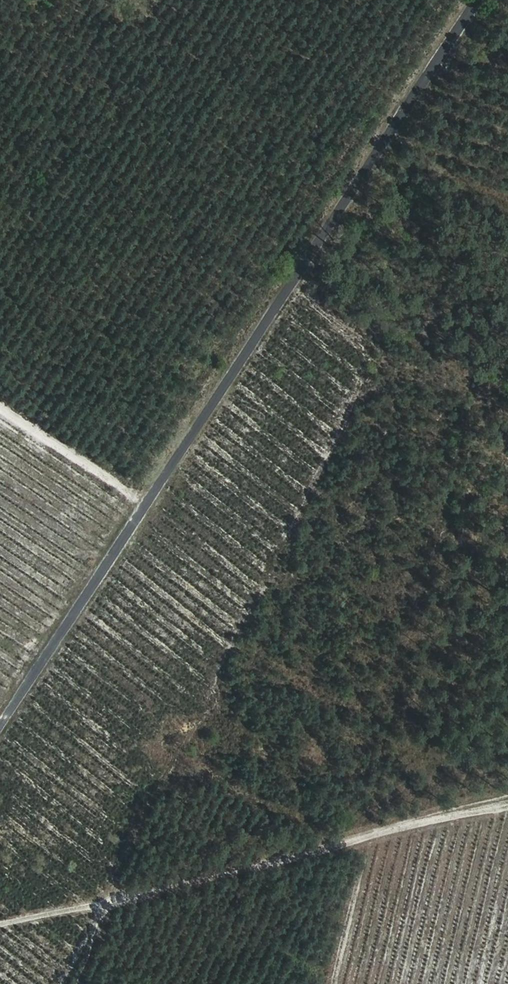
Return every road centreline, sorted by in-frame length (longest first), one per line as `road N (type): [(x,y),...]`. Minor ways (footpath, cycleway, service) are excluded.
road 1 (residential): [(482,0),(0,730)]
road 2 (track): [(0,410),(150,502)]
road 3 (track): [(485,983),(507,830)]

